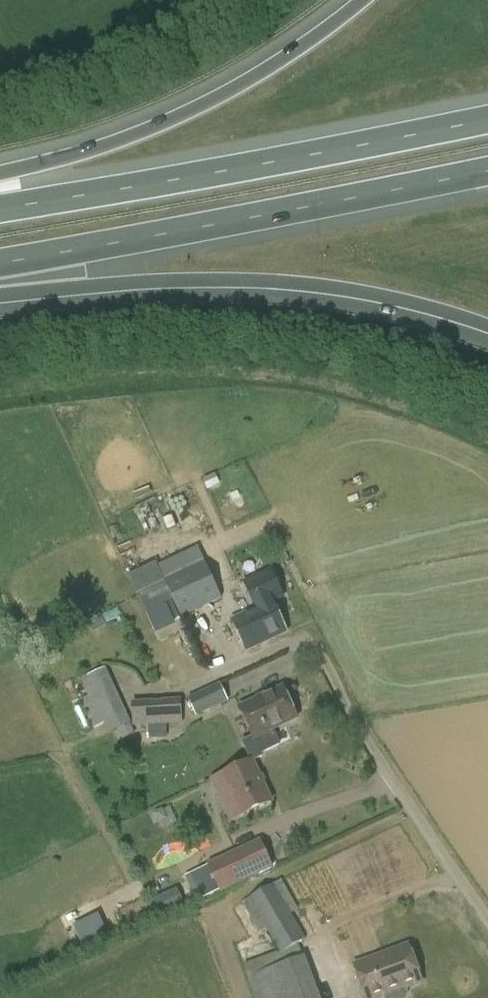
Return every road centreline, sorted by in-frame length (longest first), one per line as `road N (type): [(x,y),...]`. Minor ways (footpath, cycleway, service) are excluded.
road 1 (motorway): [(0,264),(487,171)]
road 2 (motorway): [(487,118),(0,208)]
road 3 (motorway): [(0,292),(244,279),(368,293),(487,326)]
road 4 (motorway): [(370,0),(212,105),(0,173)]
road 5 (unclassified): [(487,921),(309,649)]

